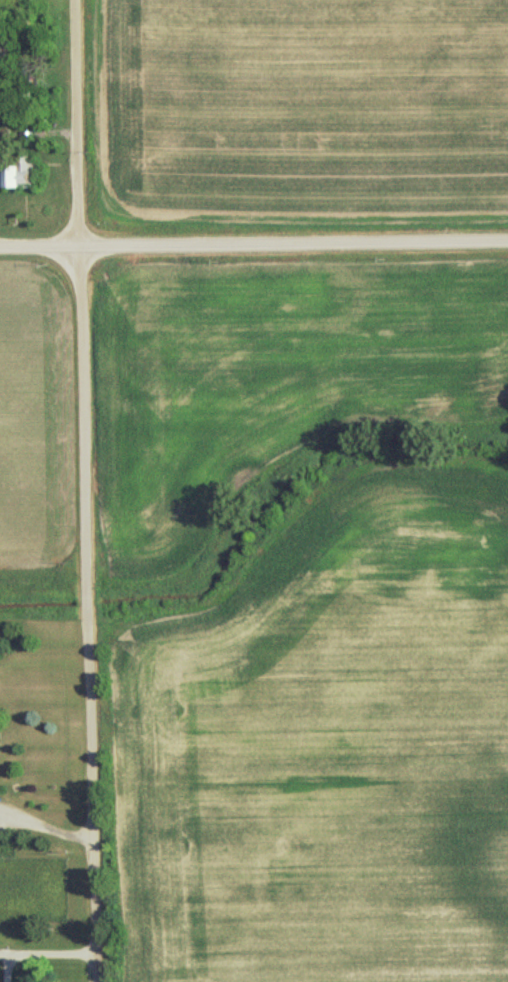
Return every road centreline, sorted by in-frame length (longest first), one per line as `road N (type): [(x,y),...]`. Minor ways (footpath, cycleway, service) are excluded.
road 1 (residential): [(90,843),(69,245)]
road 2 (residential): [(0,246),(507,240)]
road 3 (residential): [(69,245),(68,0)]
road 4 (residential): [(92,981),(90,843)]

